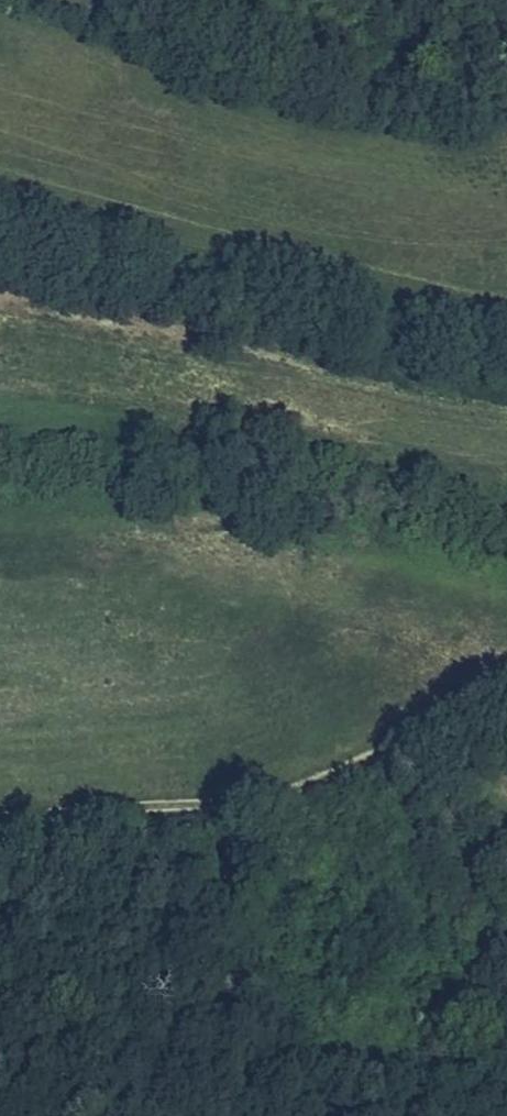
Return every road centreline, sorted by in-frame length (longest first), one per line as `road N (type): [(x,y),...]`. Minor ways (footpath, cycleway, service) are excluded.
road 1 (track): [(0,816),(266,799),(506,683)]
road 2 (track): [(0,222),(506,361)]

